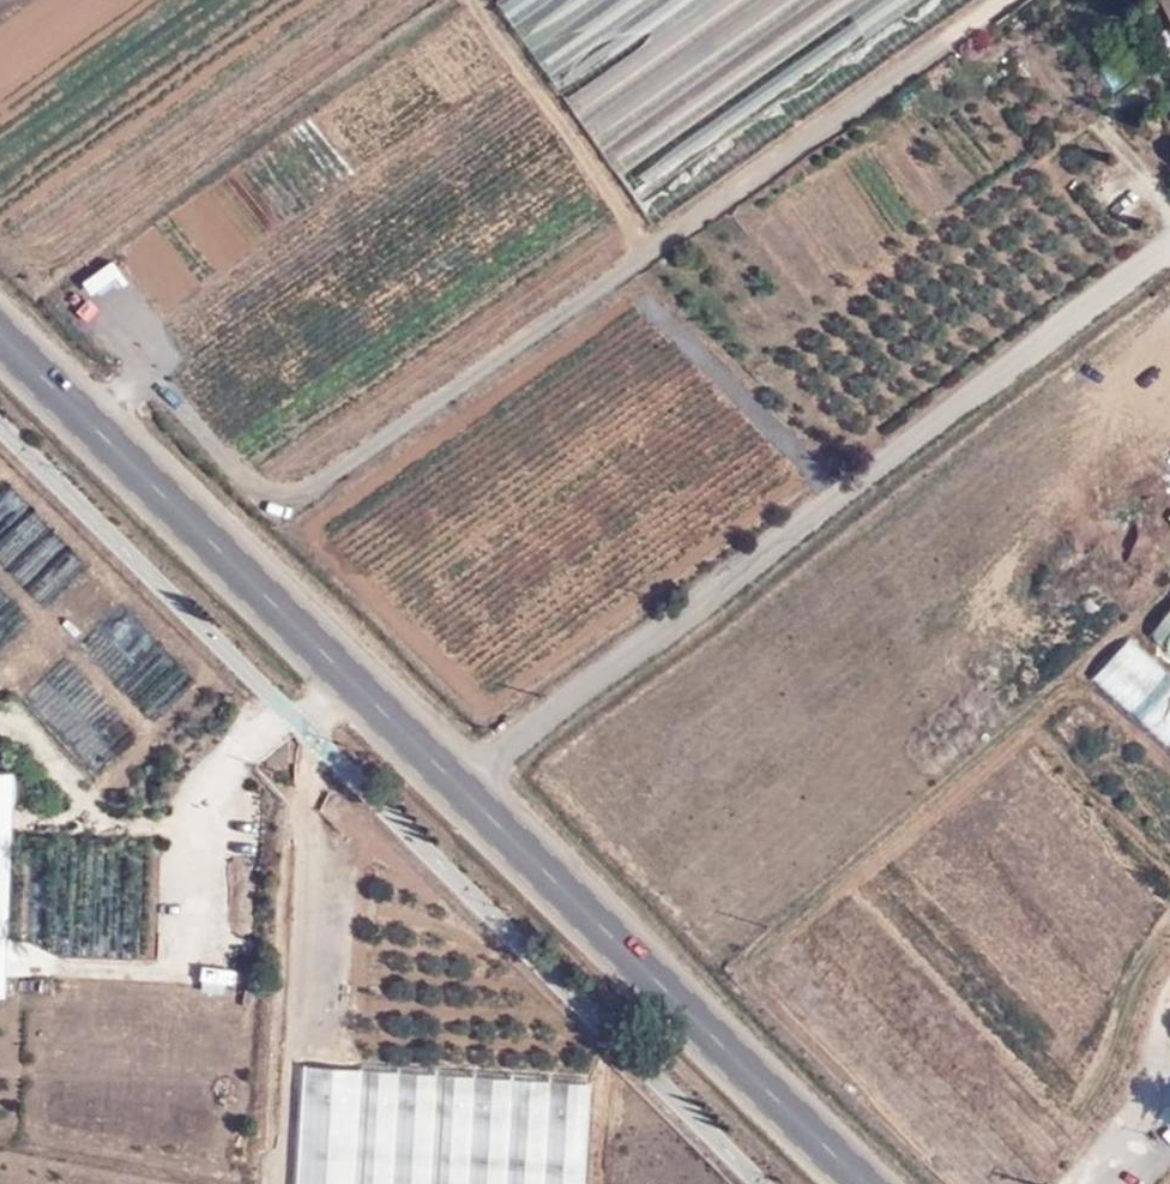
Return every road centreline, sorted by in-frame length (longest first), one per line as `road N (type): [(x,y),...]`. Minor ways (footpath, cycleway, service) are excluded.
road 1 (primary): [(0,332),(868,1183)]
road 2 (track): [(94,424),(150,373),(270,493),(327,477),(1001,0)]
road 3 (track): [(455,0),(0,331)]
road 4 (track): [(474,0),(649,245)]

